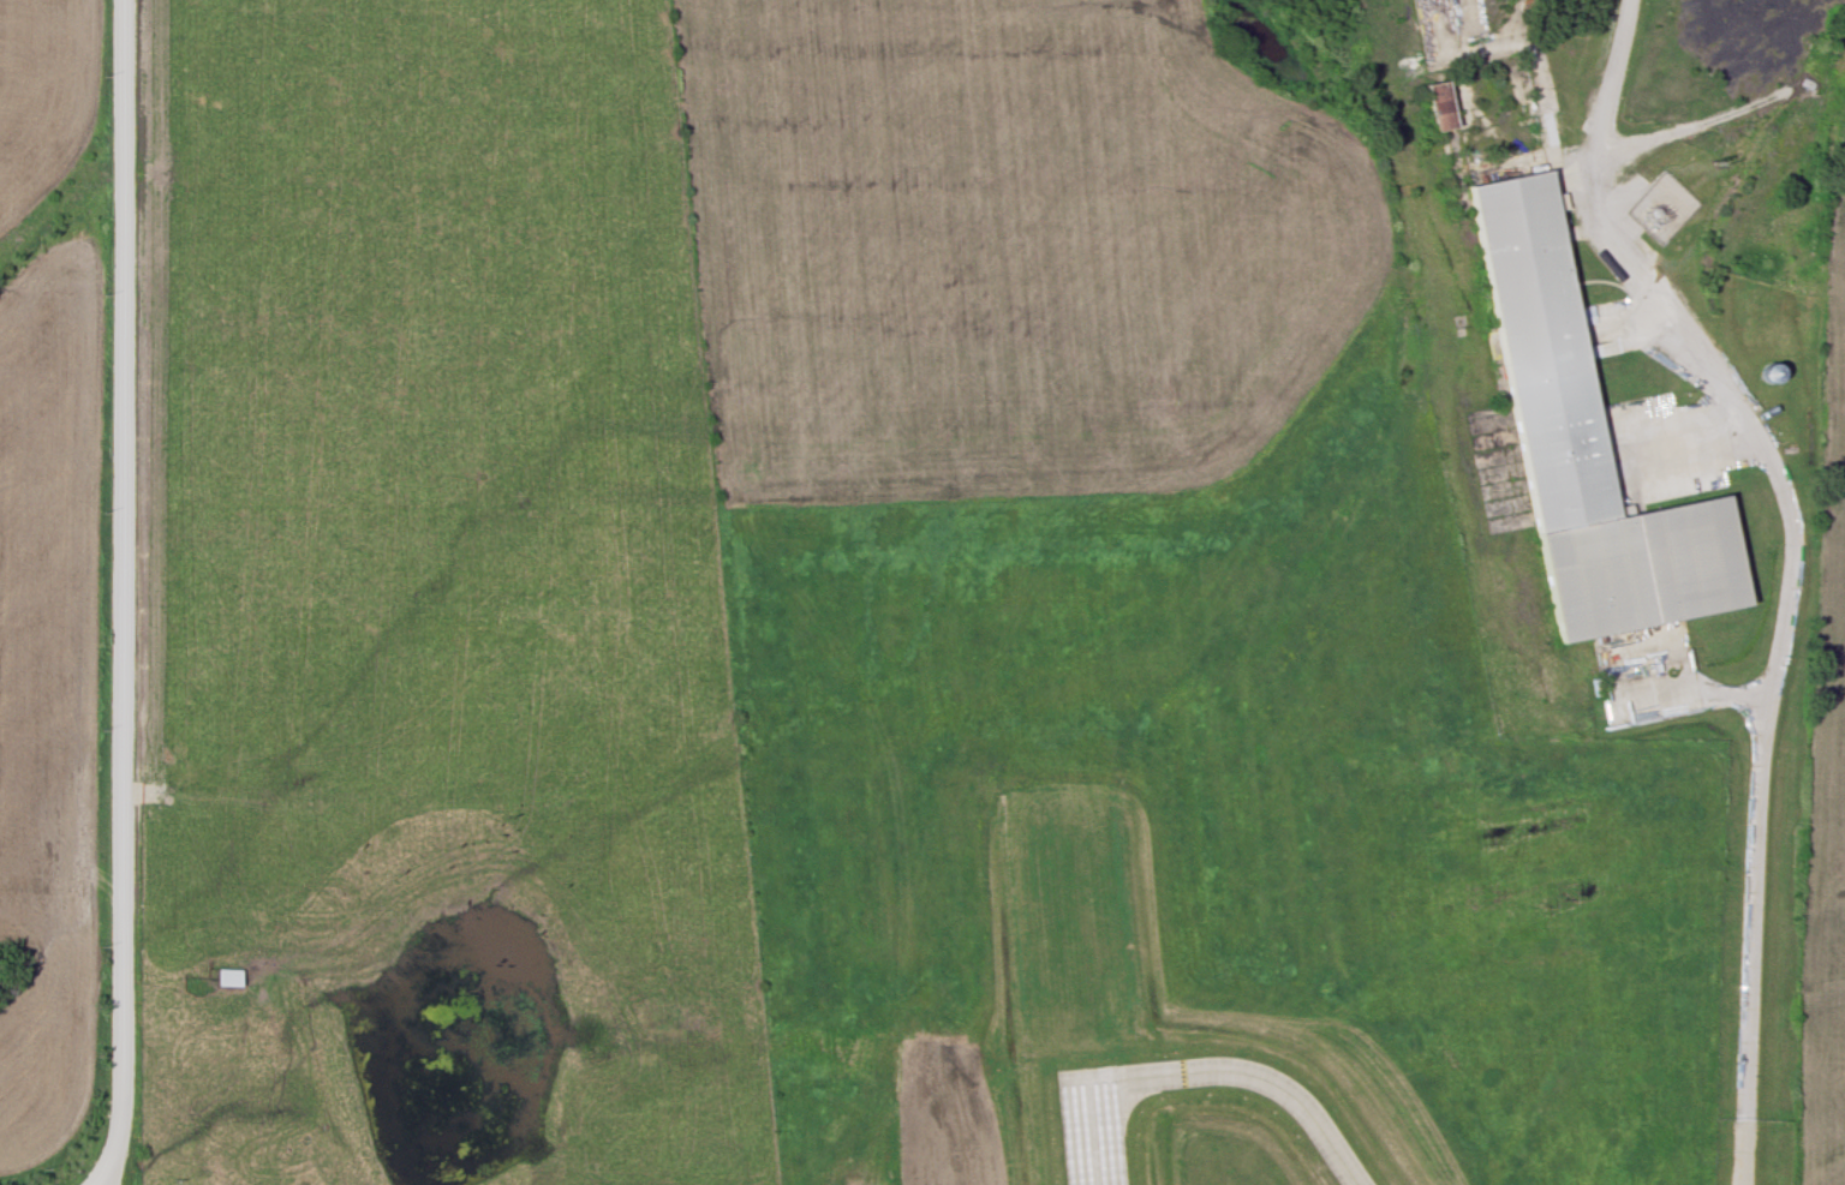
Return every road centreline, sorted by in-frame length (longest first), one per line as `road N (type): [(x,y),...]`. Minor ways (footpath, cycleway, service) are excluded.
road 1 (residential): [(102,1184),(124,1125),(129,0)]

